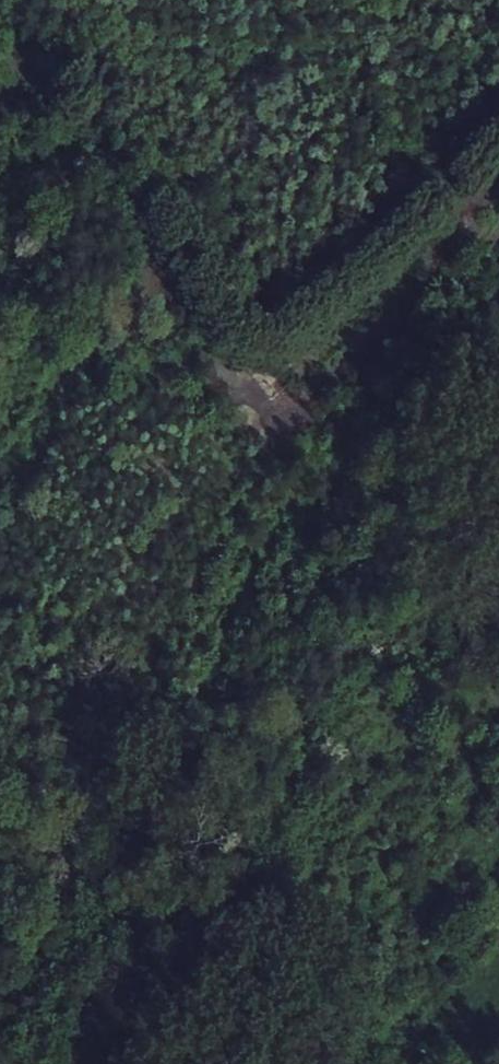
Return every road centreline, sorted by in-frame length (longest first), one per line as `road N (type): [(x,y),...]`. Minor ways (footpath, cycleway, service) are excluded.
road 1 (track): [(469,220),(283,419),(240,387),(0,52)]

